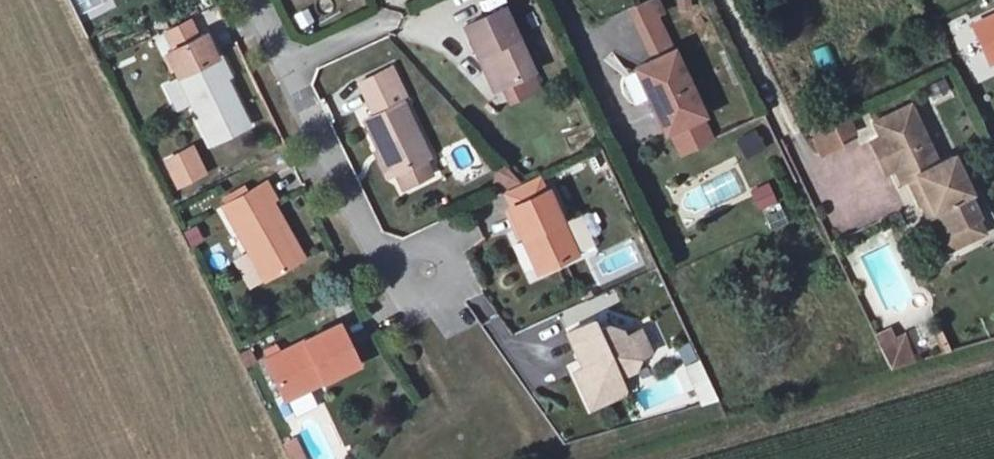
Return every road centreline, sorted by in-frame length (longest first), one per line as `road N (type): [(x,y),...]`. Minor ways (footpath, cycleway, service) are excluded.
road 1 (residential): [(452,292),(372,249),(251,0)]

